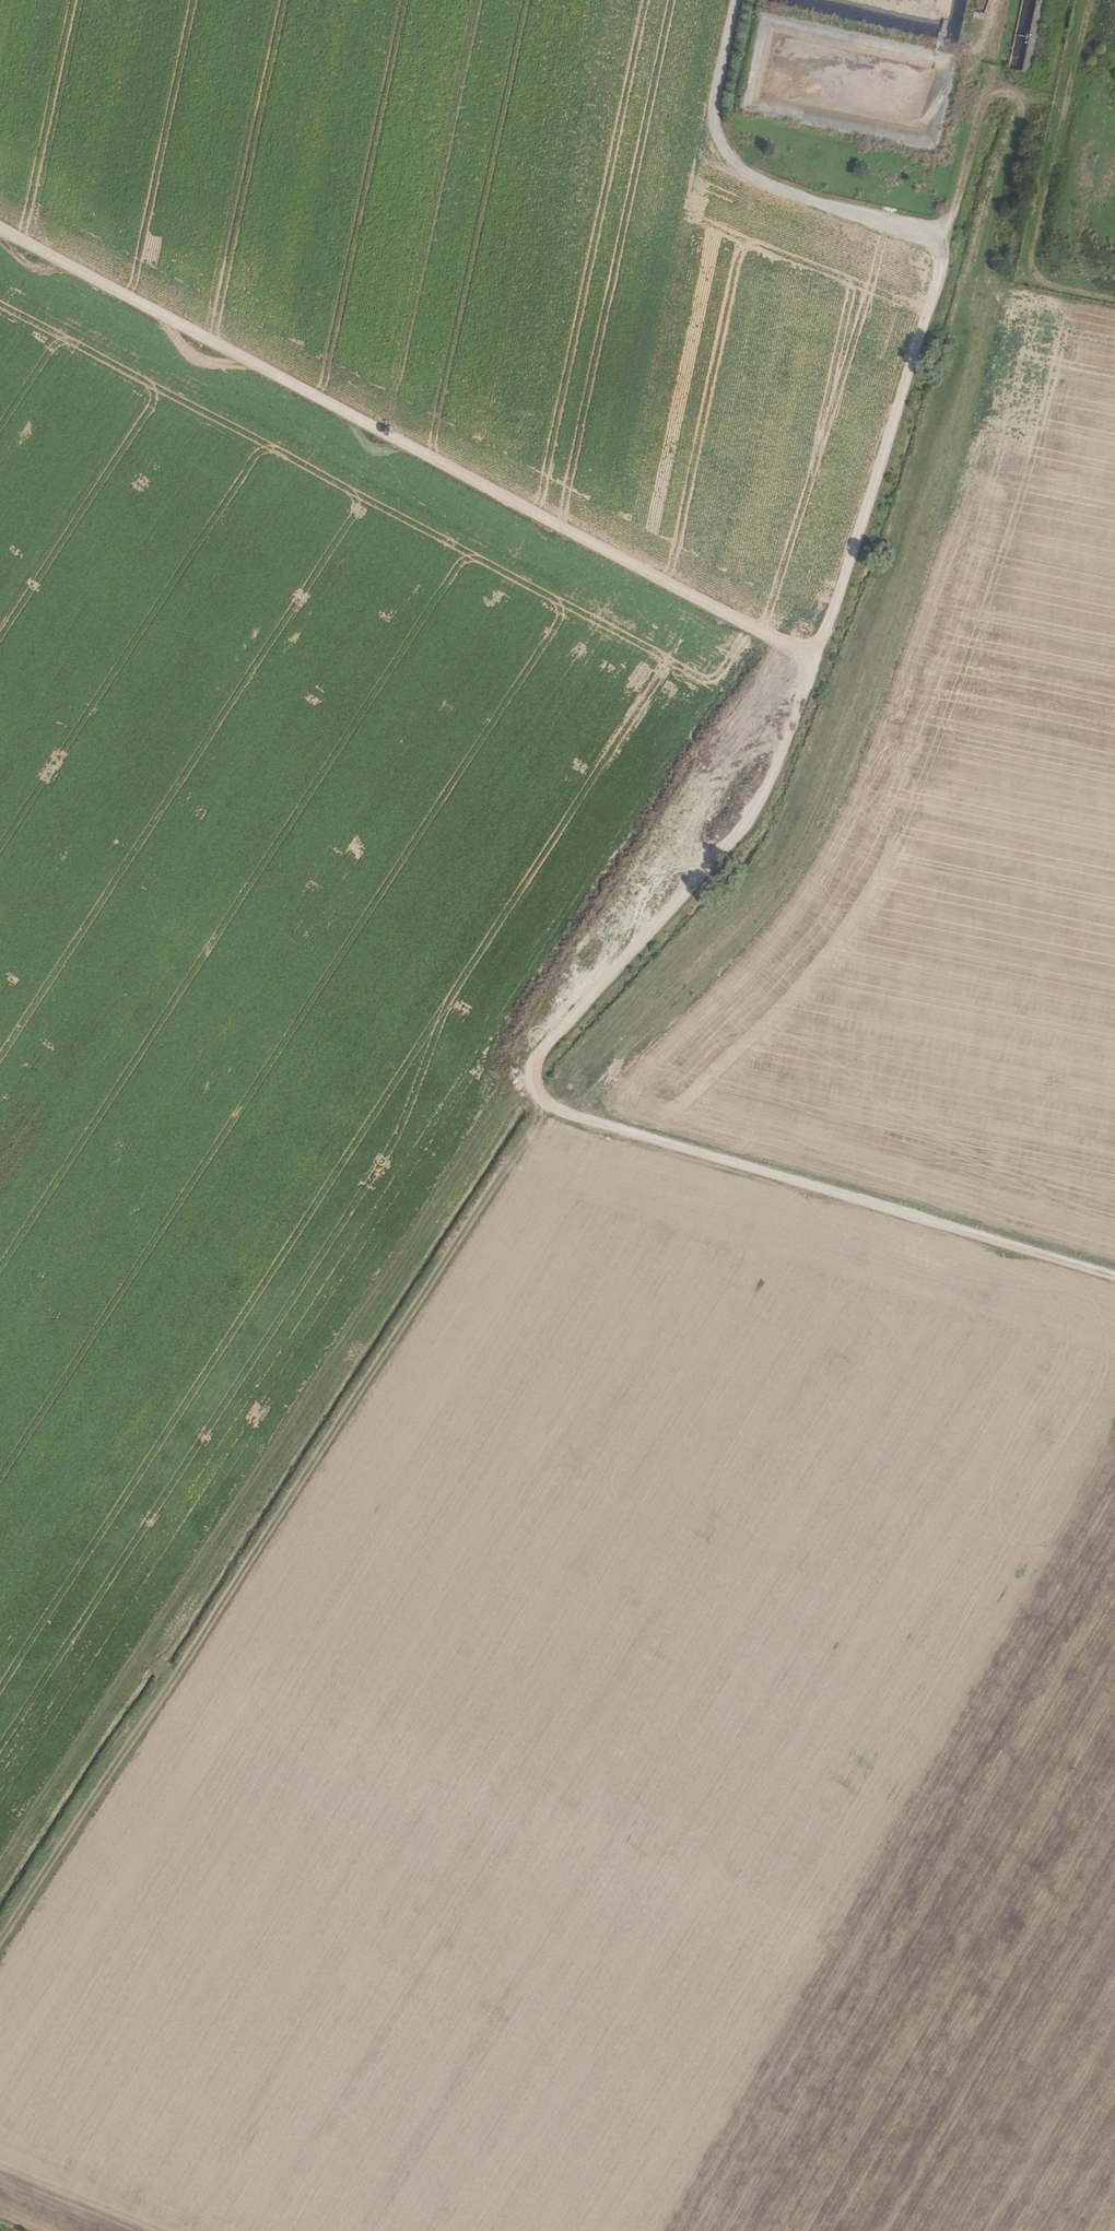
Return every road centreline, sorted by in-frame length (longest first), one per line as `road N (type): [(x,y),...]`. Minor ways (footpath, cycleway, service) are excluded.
road 1 (track): [(814,667),(744,817),(536,1063),(537,1095),(558,1113),(1114,1280)]
road 2 (track): [(814,667),(0,230)]
road 3 (track): [(814,667),(944,248),(746,175),(730,157),(716,134),(715,105),(737,0)]

